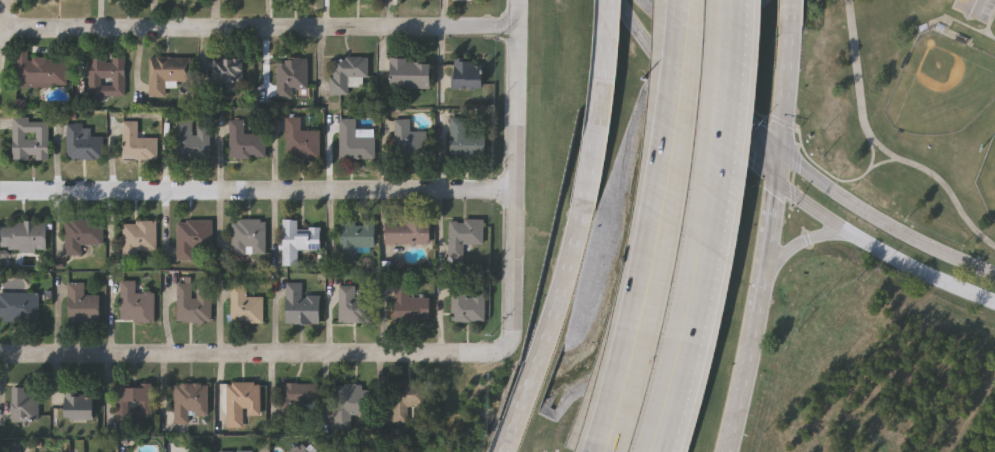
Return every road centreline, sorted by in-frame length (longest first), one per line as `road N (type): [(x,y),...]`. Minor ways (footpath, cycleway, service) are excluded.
road 1 (residential): [(0,195),(513,192)]
road 2 (residential): [(2,31),(514,29)]
road 3 (residential): [(0,358),(495,355)]
road 4 (motorway): [(691,0),(684,121),(655,276),(606,444)]
road 5 (secondary): [(994,275),(900,232),(777,148),(645,0)]
road 6 (residential): [(515,0),(513,339),(495,355)]
road 7 (secondary): [(726,451),(774,183)]
road 8 (secondary): [(584,199),(510,451)]
road 9 (secondary): [(774,183),(884,253),(994,304)]
road 10 (motorway): [(707,242),(731,0)]
road 11 (motorway): [(661,451),(707,242)]
road 12 (secondary): [(610,0),(602,109),(584,199)]
road 13 (secondary): [(774,183),(789,22)]
road 14 (secondary): [(666,74),(774,183)]
road 15 (secondary): [(758,301),(792,248),(859,237)]

